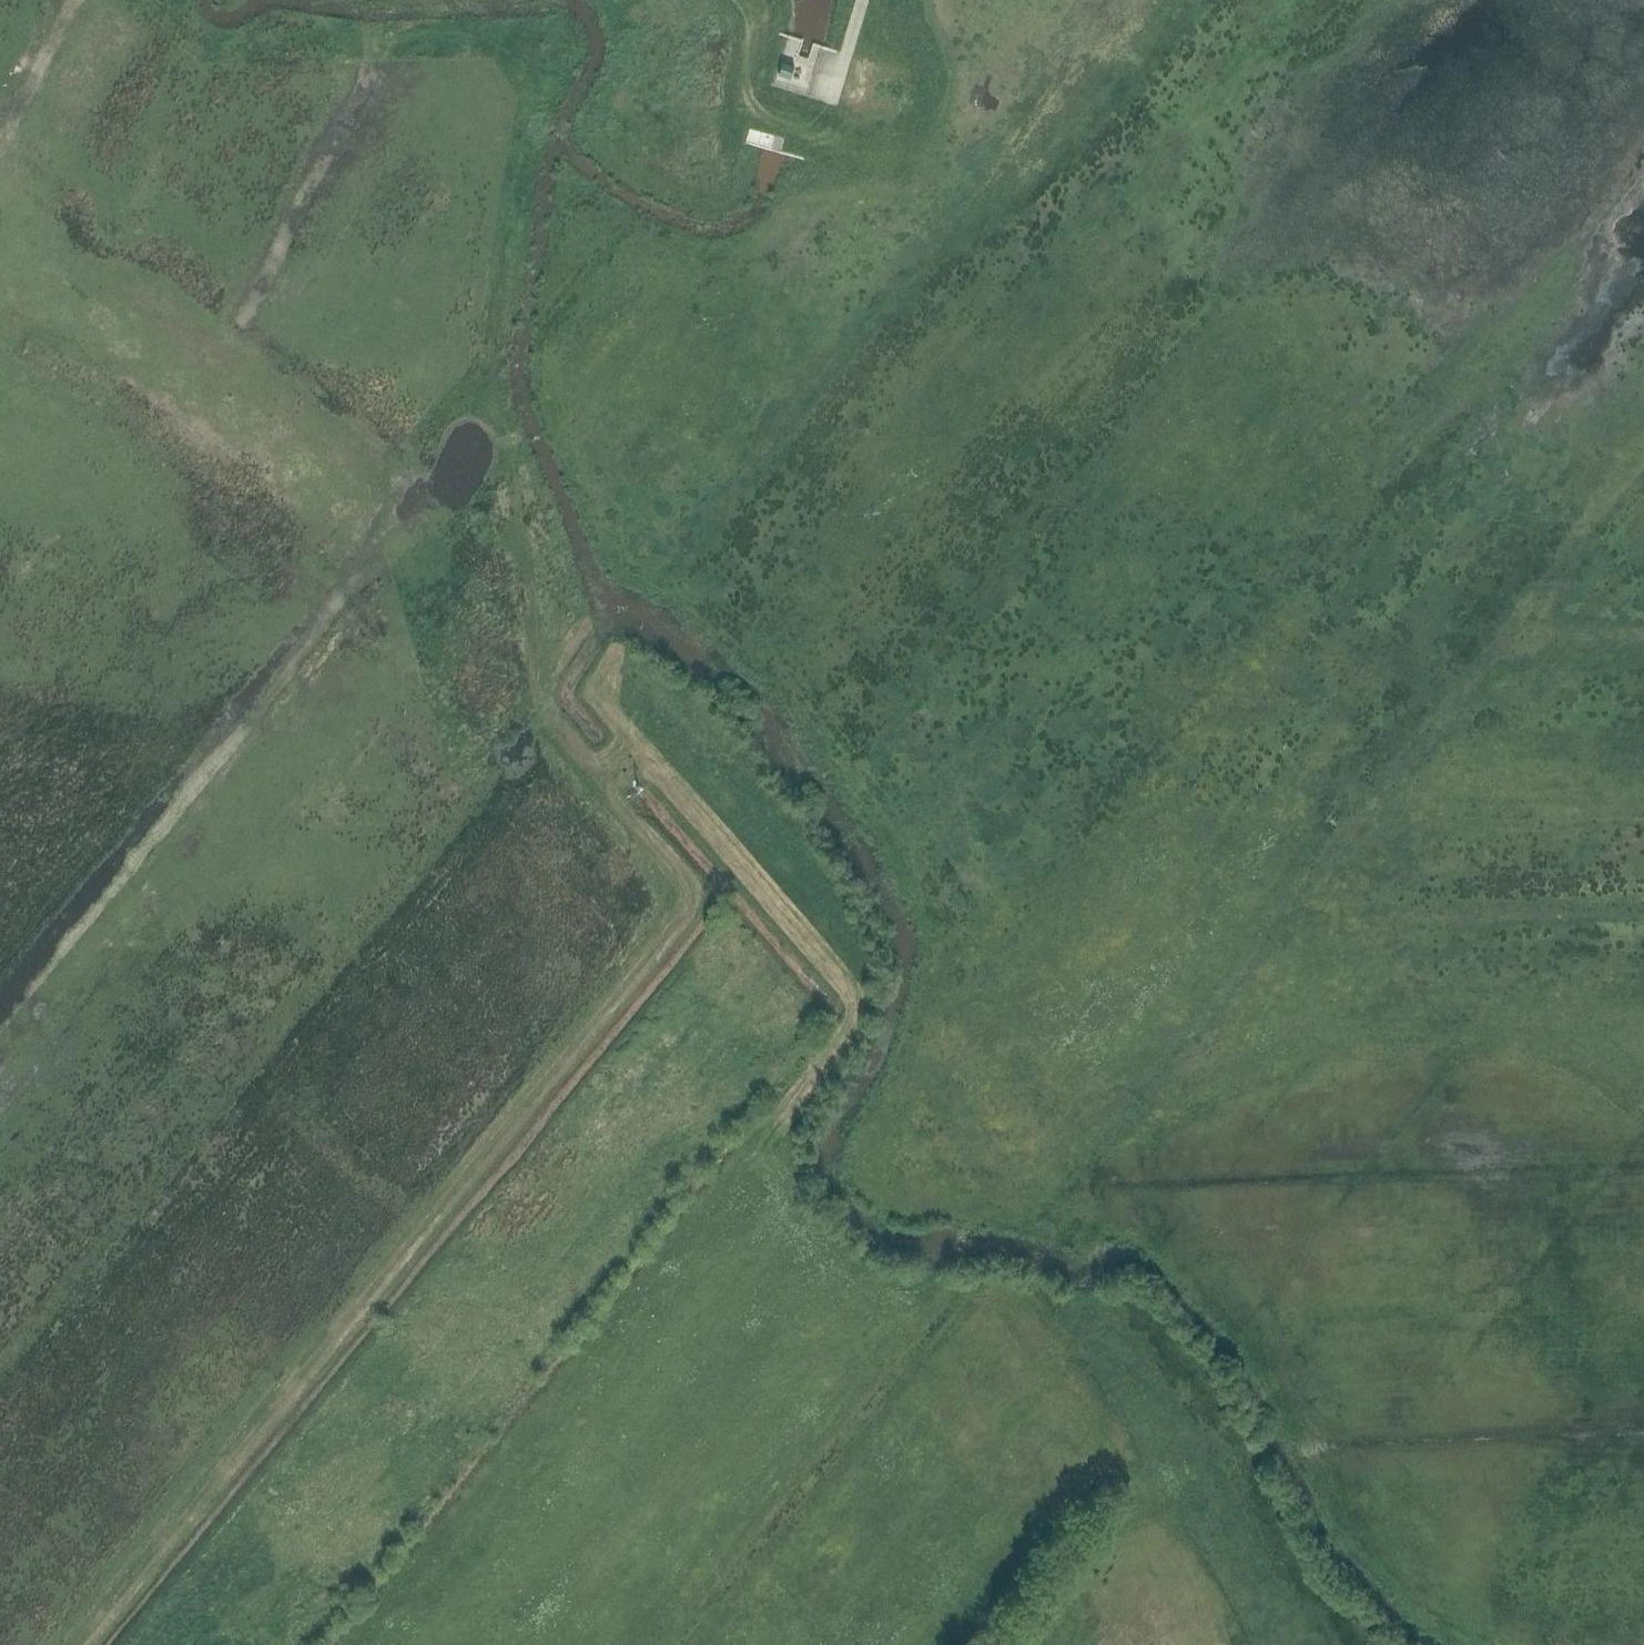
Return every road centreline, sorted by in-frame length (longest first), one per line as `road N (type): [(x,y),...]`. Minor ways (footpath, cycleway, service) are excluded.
road 1 (track): [(71,1644),(666,933),(674,907),(665,870),(578,768),(538,703),(540,601),(522,537),(516,468),(489,380),(534,105),(531,75),(490,42),(213,47),(152,0)]
road 2 (track): [(609,662),(594,684),(597,701),(854,998),(846,1032),(783,1124),(781,1171),(796,1228),(853,1310),(931,1365),(999,1393)]
road 3 (track): [(817,140),(754,108),(746,87),(758,32),(743,0)]

